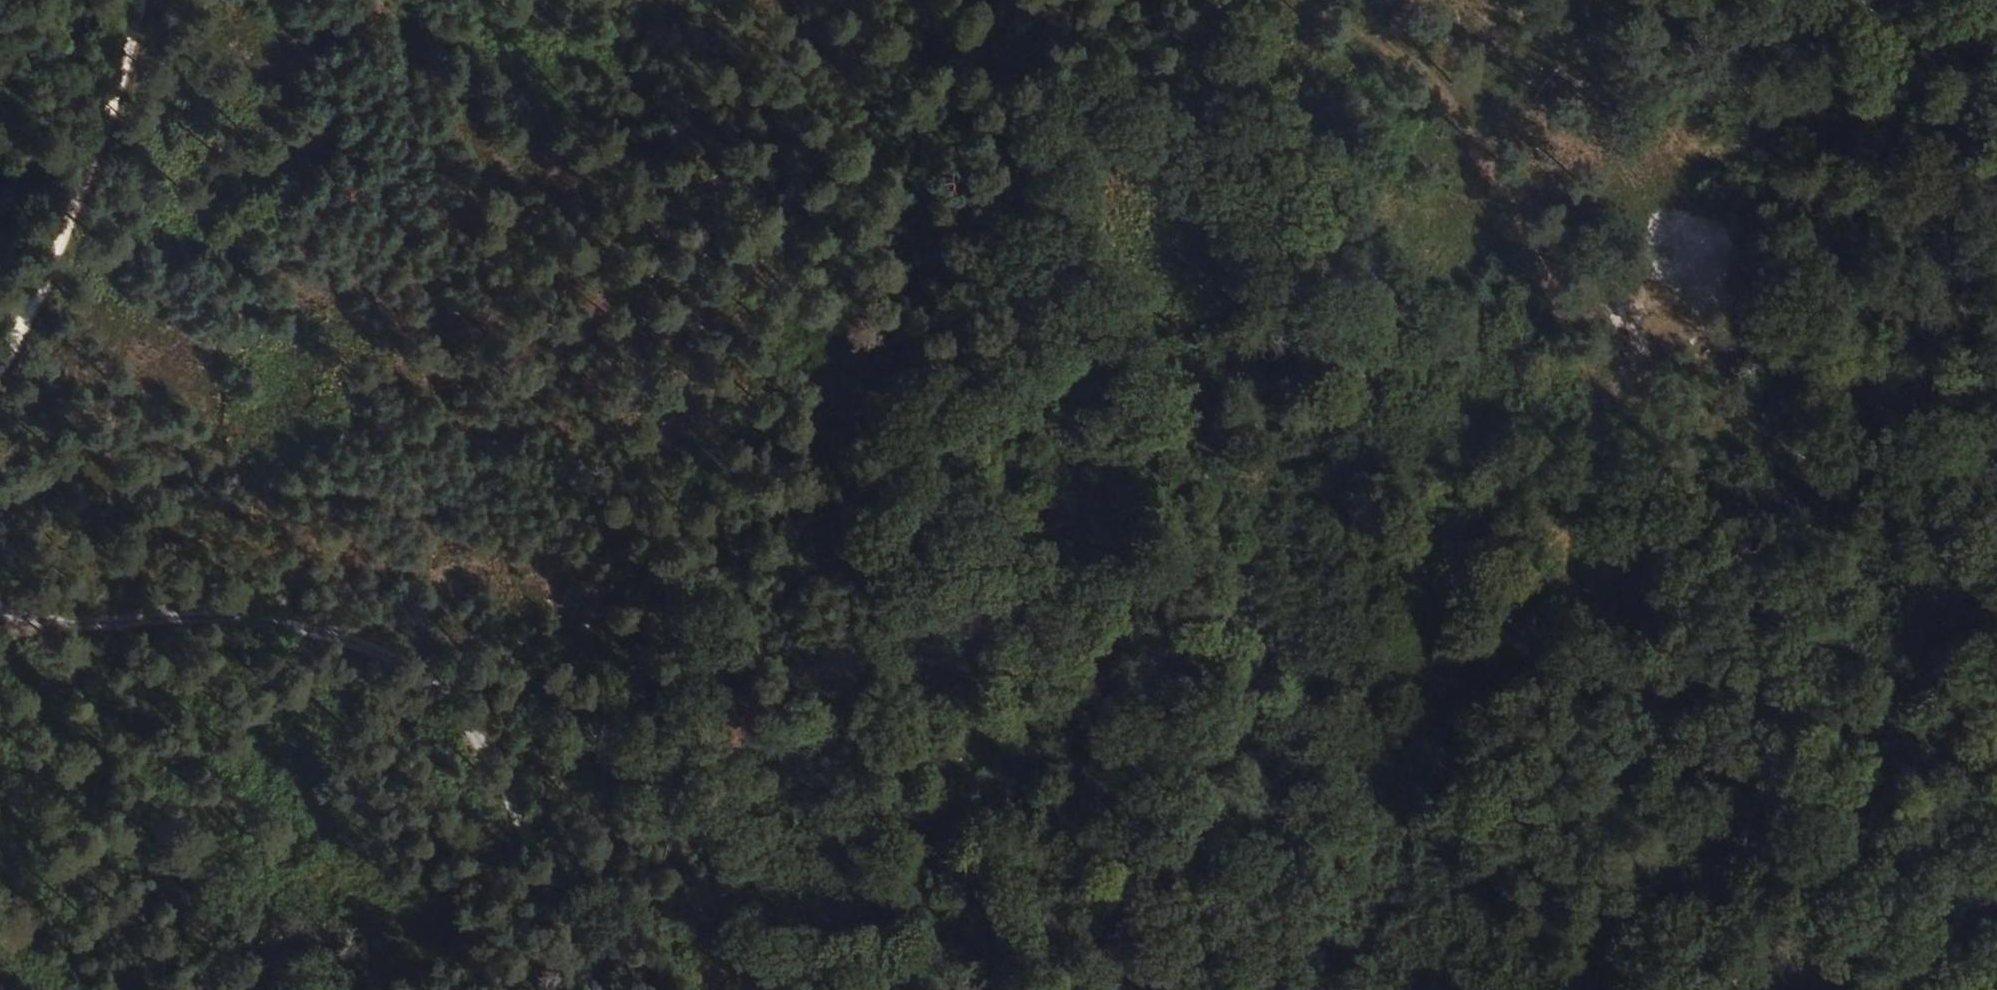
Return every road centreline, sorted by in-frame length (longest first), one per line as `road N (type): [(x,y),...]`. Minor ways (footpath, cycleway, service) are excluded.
road 1 (track): [(0,353),(131,0)]

